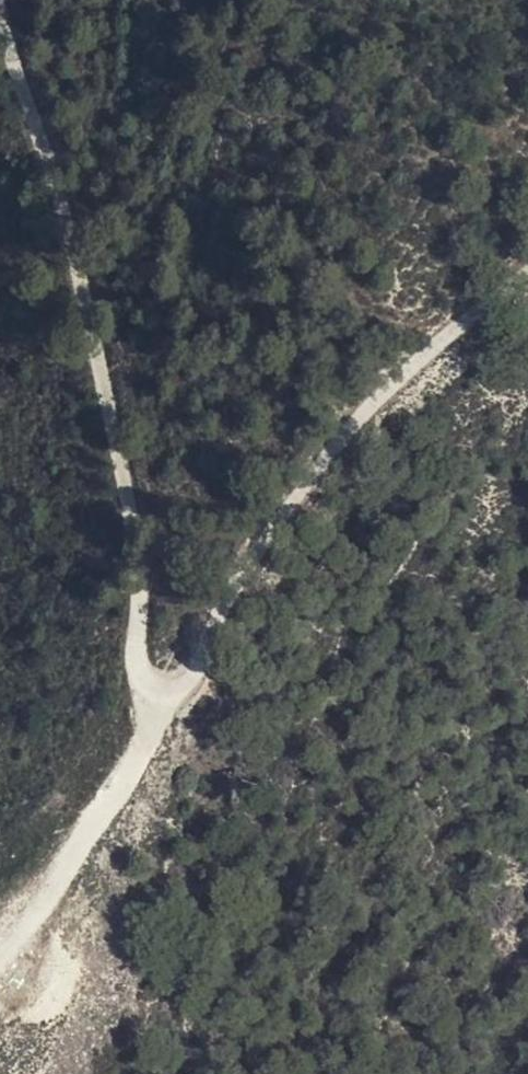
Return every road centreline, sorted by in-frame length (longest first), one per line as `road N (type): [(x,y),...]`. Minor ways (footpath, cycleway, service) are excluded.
road 1 (track): [(0,7),(60,185),(137,525),(137,667),(157,701)]
road 2 (track): [(157,701),(187,681),(329,453),(413,361),(527,278)]
road 3 (track): [(0,948),(146,730),(157,701)]

